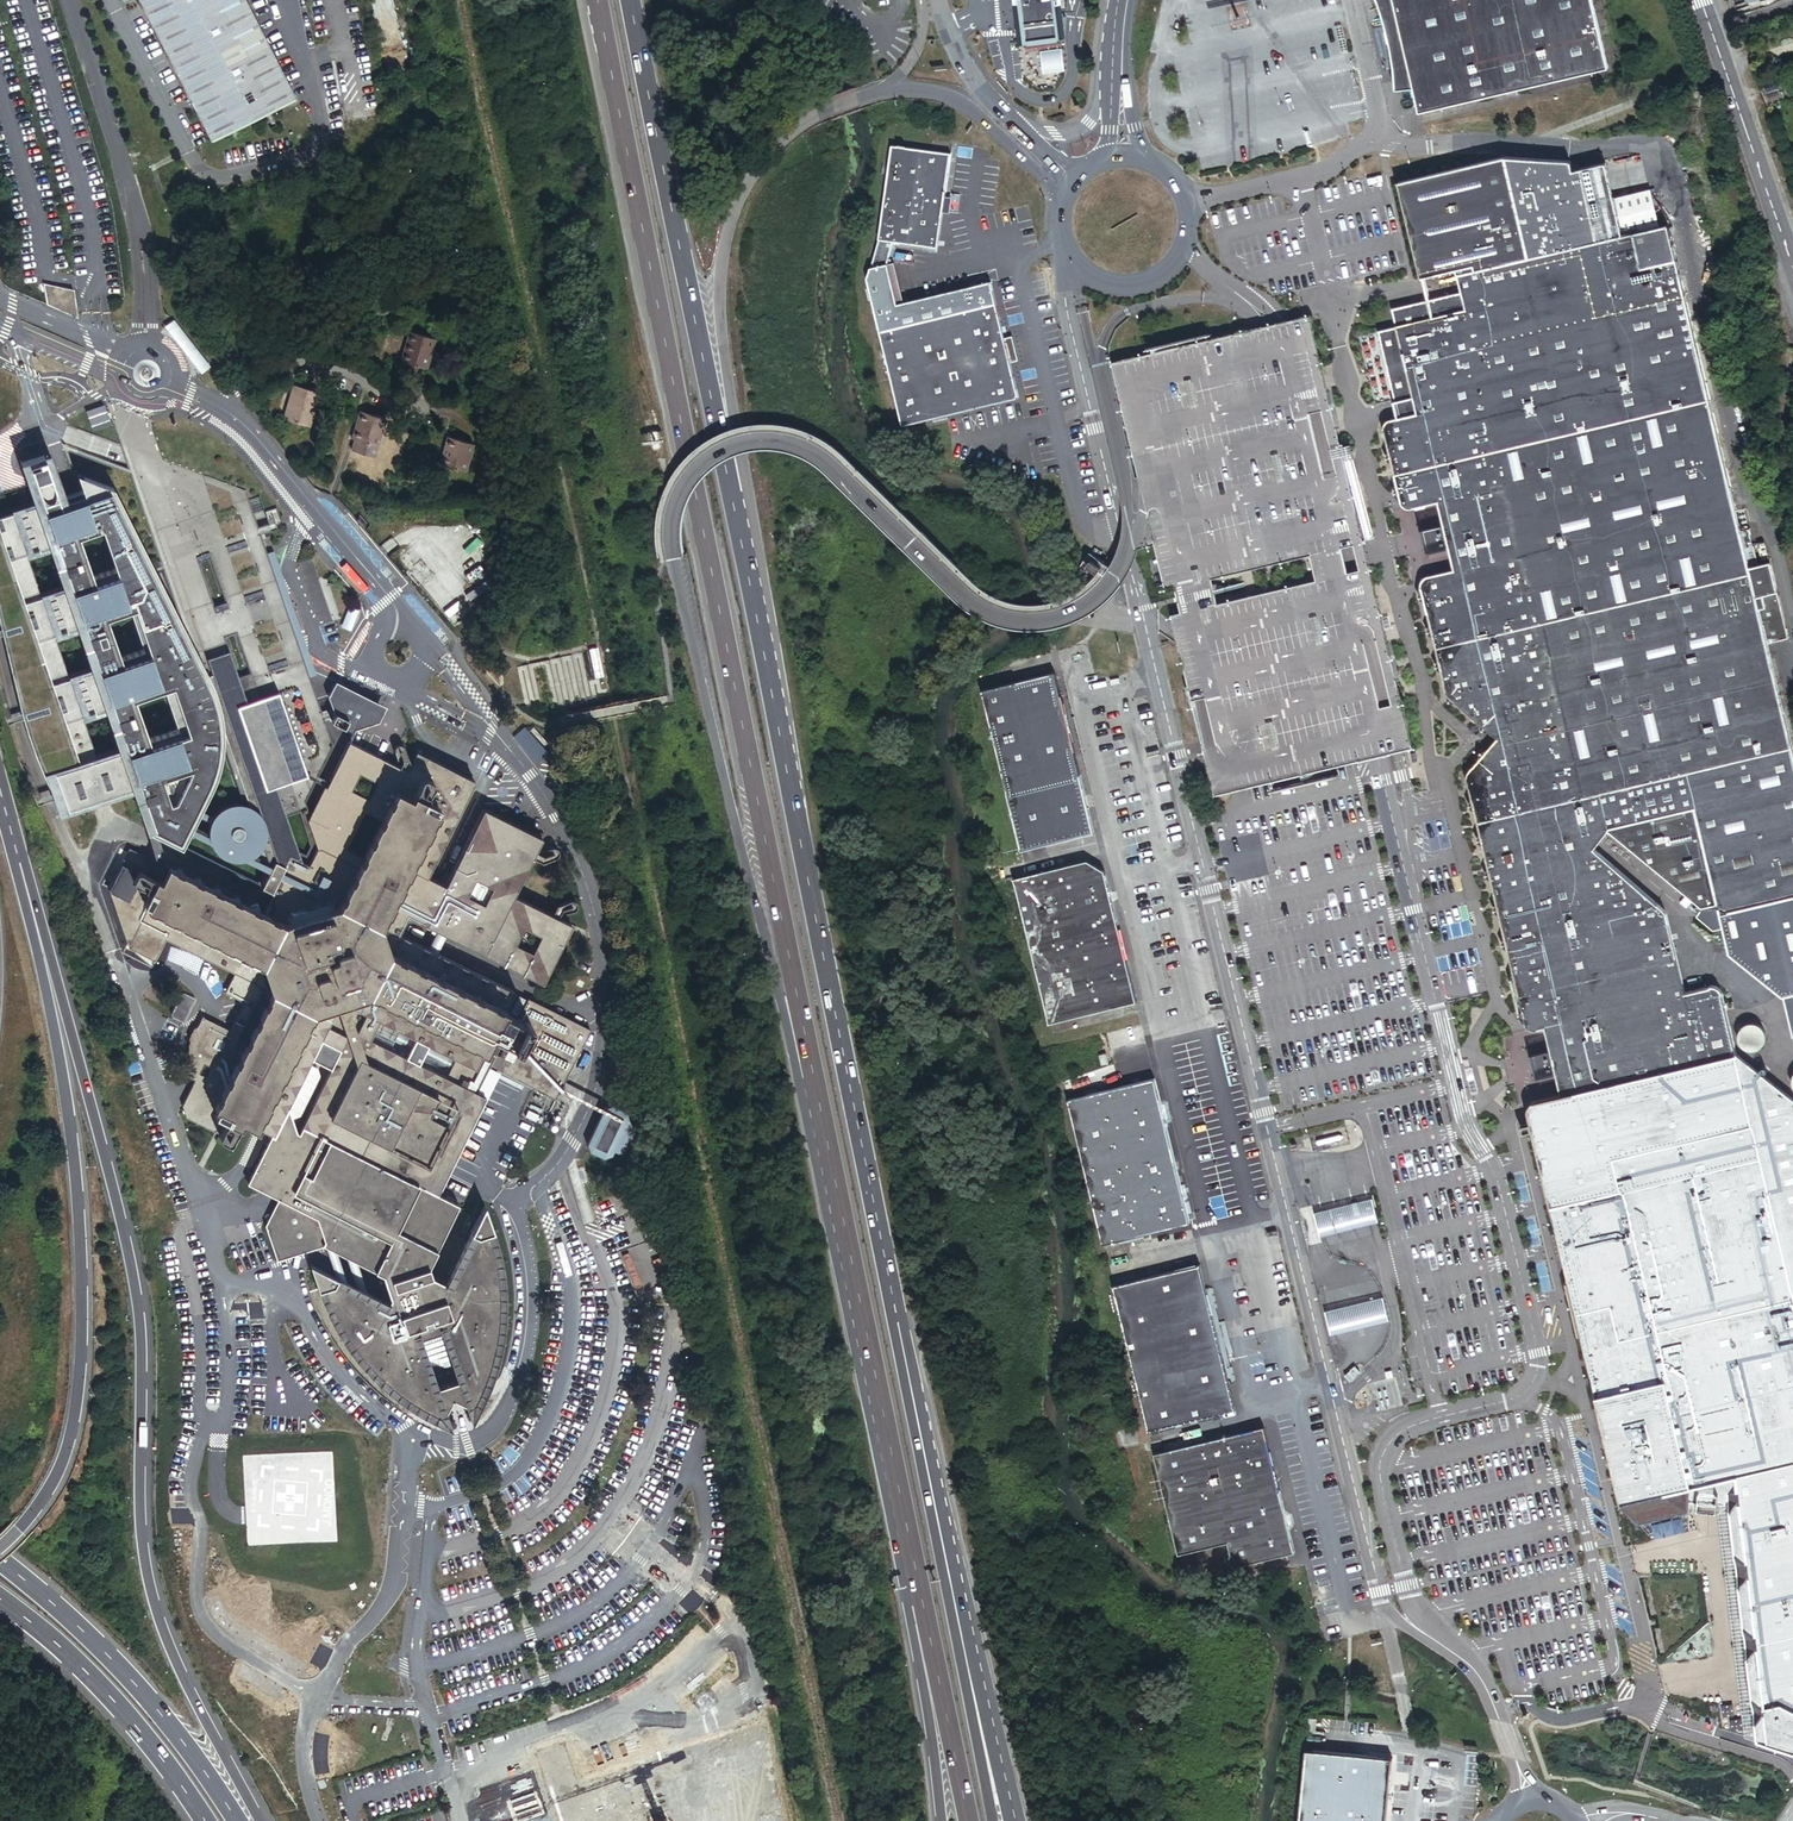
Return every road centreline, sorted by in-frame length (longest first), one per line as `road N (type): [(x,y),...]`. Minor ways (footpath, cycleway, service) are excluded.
road 1 (trunk): [(1129,556),(1091,604),(1019,620),(962,591),(826,459),(803,447),(733,447),(684,487),(673,557),(766,941),(814,1076)]
road 2 (trunk): [(597,0),(814,1076)]
road 3 (trunk): [(799,828),(718,309),(731,222),(749,181),(792,131),(825,109),(884,90),(921,89),(968,108),(1060,201)]
road 4 (trunk): [(260,1820),(181,1674),(148,1578),(136,1272),(38,932)]
road 5 (trunk): [(799,828),(628,0)]
road 6 (trunk): [(934,1490),(799,828)]
road 7 (trunk): [(0,1547),(60,1471),(78,1396),(77,1186),(38,932)]
road 8 (trunk): [(814,1076),(937,1671)]
road 9 (trunk): [(235,1820),(141,1692),(0,1562)]
road 10 (trunk): [(1014,1820),(934,1490)]
road 11 (trunk): [(990,1820),(934,1490)]
road 12 (trunk): [(0,1600),(126,1716),(204,1820)]
road 13 (secondary): [(1701,0),(1783,237)]
road 14 (tertiary): [(1080,272),(1127,288),(1154,281),(1177,263),(1190,236),(1188,199),(1178,180),(1148,159)]
road 15 (trunk): [(1262,313),(1201,298),(1127,312),(1105,343),(1108,393)]
road 16 (trunk): [(1108,393),(1130,490),(1129,556)]
road 17 (trunk): [(937,1671),(968,1820)]
road 18 (trunk): [(937,1671),(944,1820)]
road 19 (secondary): [(38,932),(0,788)]
road 20 (unclassified): [(1148,159),(1132,113),(1123,34)]
road 21 (trunk): [(1080,272),(1079,297),(1108,393)]
road 22 (unclassified): [(1123,34),(1112,64),(1107,156)]

